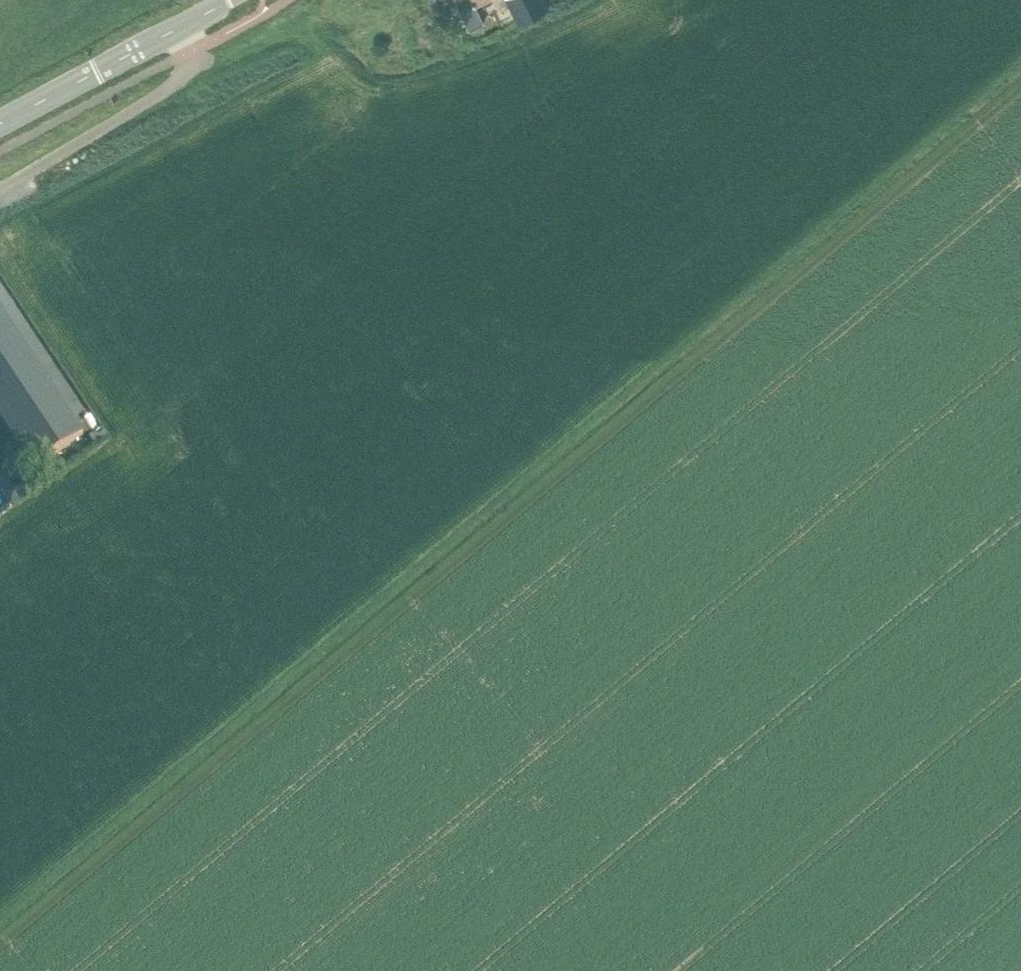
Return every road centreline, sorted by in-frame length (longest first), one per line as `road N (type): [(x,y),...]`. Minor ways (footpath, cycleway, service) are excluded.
road 1 (secondary): [(0,126),(233,0)]

